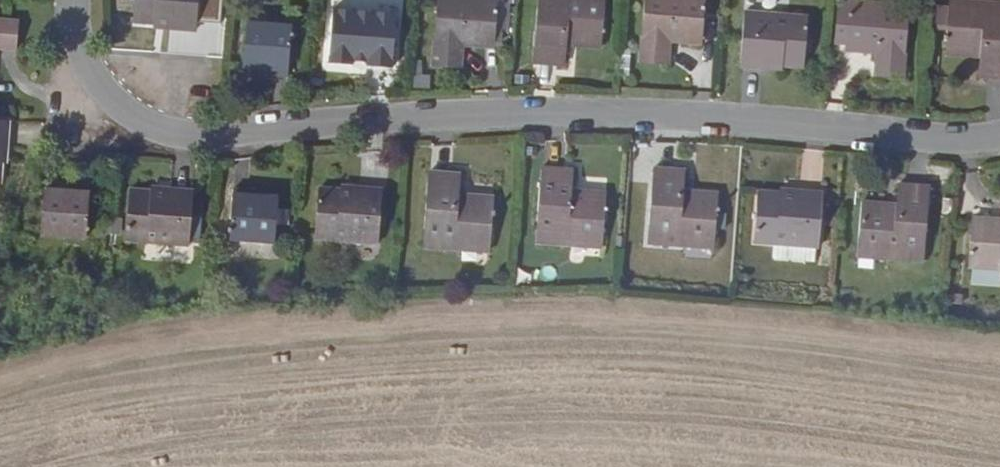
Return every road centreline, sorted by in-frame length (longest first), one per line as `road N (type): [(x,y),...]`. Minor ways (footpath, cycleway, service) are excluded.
road 1 (residential): [(73,0),(74,47),(92,82),(157,131),(188,136),(549,113),(725,118),(948,140),(999,135)]

